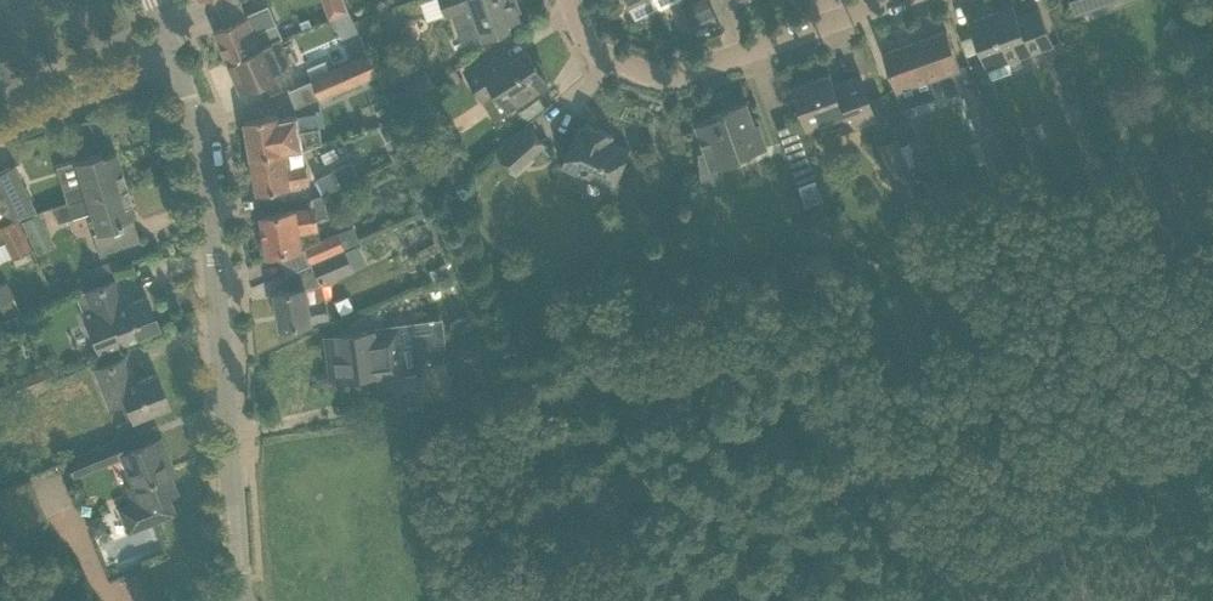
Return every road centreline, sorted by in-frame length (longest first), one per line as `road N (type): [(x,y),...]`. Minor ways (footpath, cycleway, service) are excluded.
road 1 (tertiary): [(239,582),(226,331),(198,135),(174,49)]
road 2 (residential): [(572,0),(581,33),(606,56),(641,70),(680,72),(889,0)]
road 3 (residential): [(0,131),(174,49)]

